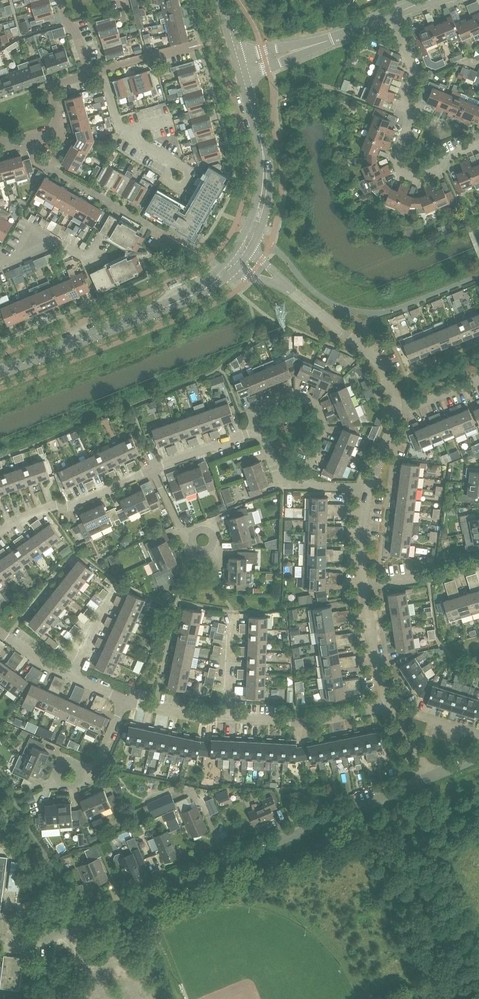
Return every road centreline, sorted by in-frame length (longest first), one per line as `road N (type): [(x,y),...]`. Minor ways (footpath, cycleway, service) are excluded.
road 1 (unclassified): [(35,943),(430,777)]
road 2 (residential): [(478,145),(417,179),(401,173),(395,158),(415,74),(390,14)]
road 3 (unclassified): [(396,413),(373,357),(248,259)]
road 4 (tertiary): [(176,303),(0,372)]
road 5 (residential): [(301,486),(324,425),(316,403),(294,394),(254,410),(253,433)]
road 6 (residential): [(0,531),(152,468)]
road 7 (residential): [(390,706),(309,722),(229,718)]
road 8 (residential): [(51,164),(187,245)]
road 9 (residential): [(0,259),(16,253),(33,226),(87,258),(98,241)]
road 10 (residential): [(175,164),(121,134),(102,69)]
road 11 (unclassified): [(390,706),(363,587)]

